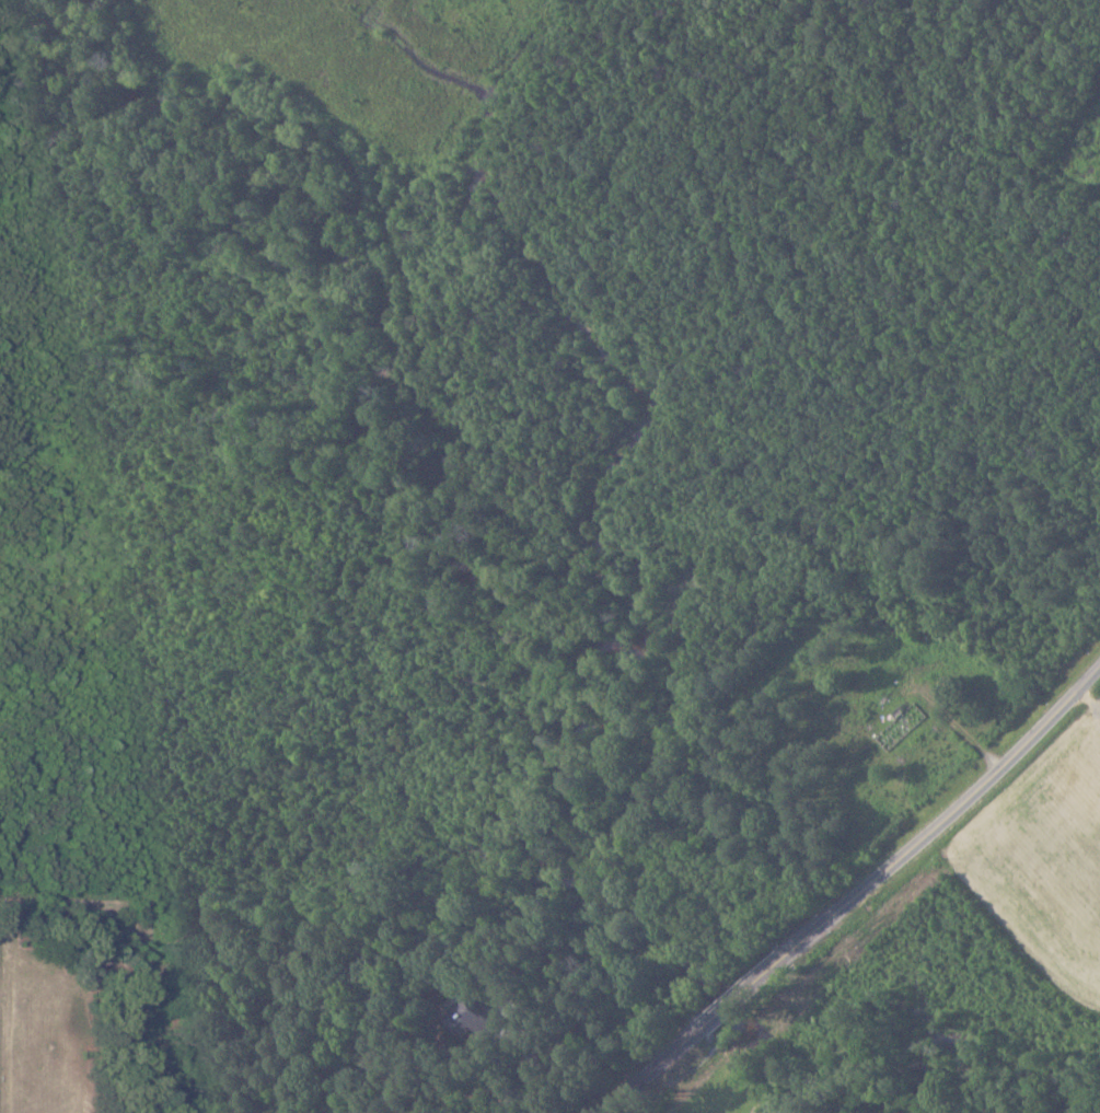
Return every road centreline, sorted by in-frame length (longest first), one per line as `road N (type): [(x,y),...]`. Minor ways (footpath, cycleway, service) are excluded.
road 1 (residential): [(610,1112),(1099,666)]

